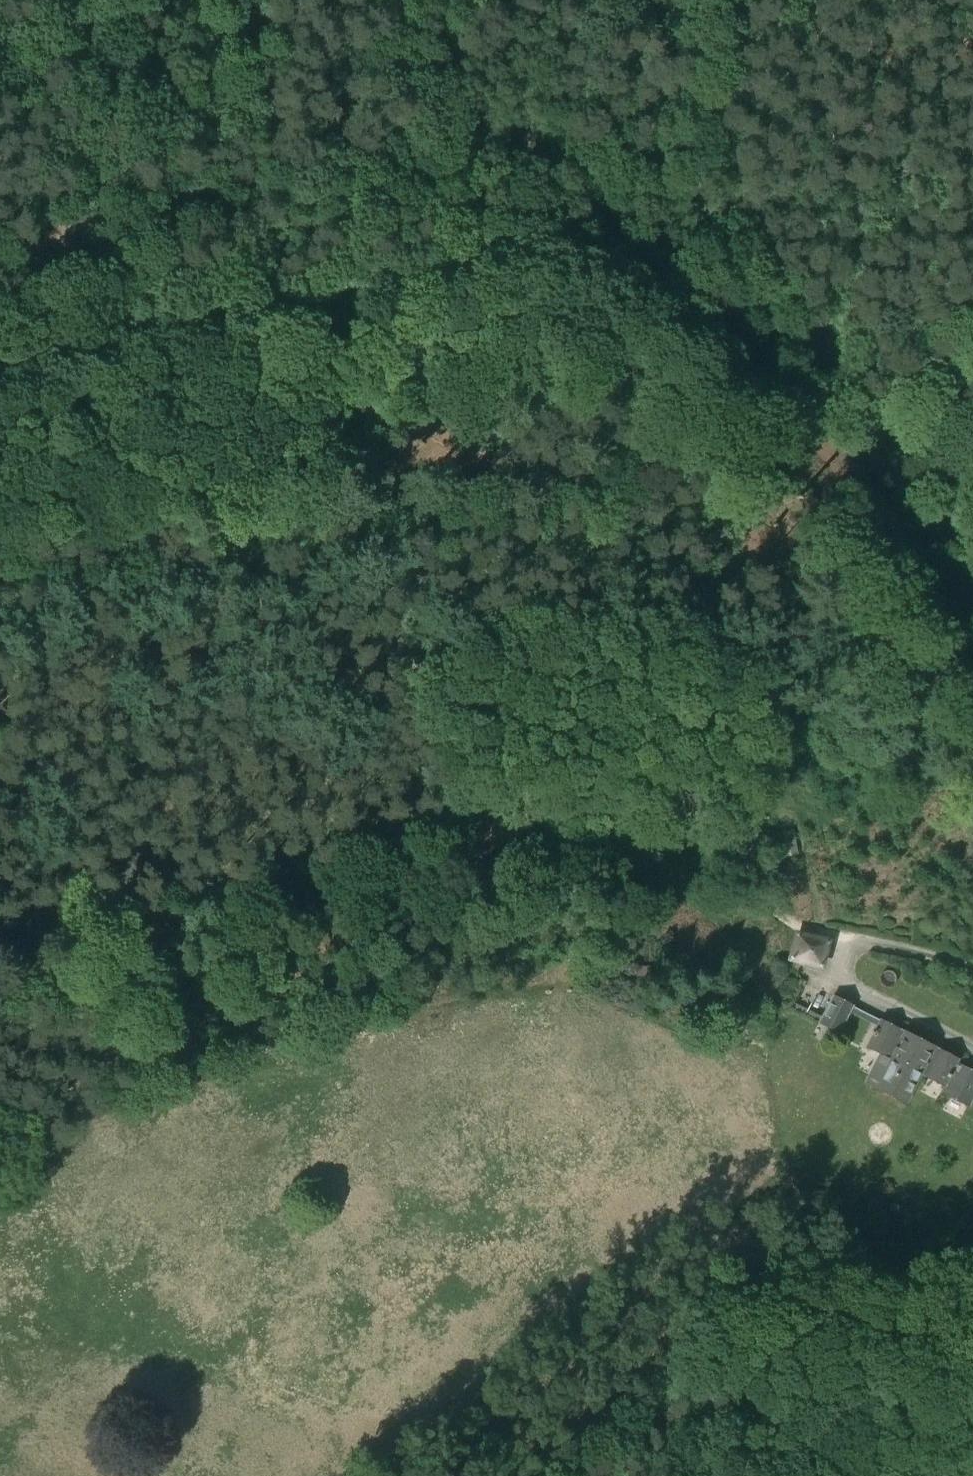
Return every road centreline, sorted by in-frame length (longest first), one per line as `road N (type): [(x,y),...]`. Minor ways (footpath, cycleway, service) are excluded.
road 1 (unclassified): [(972,587),(725,255)]

